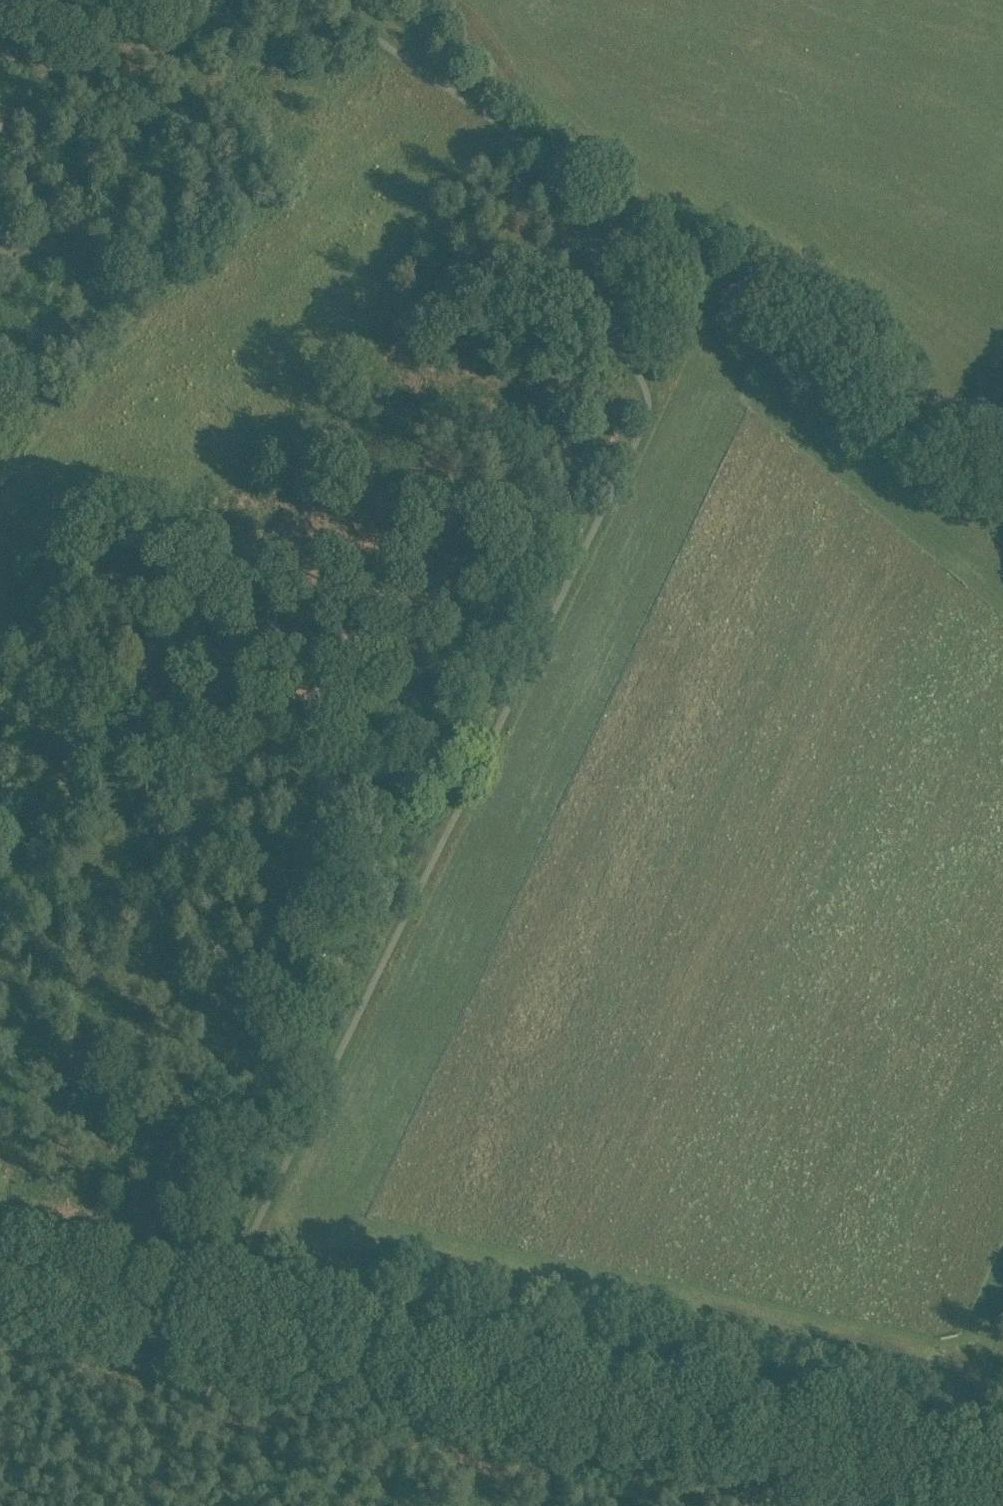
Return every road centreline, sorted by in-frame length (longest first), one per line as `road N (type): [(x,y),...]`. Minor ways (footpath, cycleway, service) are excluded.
road 1 (unclassified): [(1002,1481),(0,1279)]
road 2 (track): [(518,87),(371,0)]
road 3 (track): [(1002,1336),(981,1382),(979,1408),(1002,1458)]

